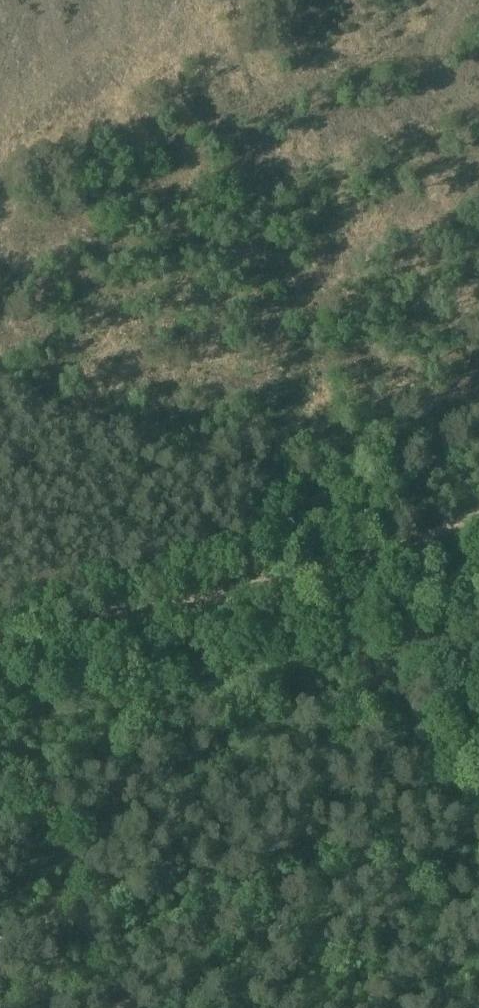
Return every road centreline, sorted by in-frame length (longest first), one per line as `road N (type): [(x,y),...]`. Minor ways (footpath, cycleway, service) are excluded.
road 1 (track): [(0,641),(306,570),(415,533)]
road 2 (track): [(0,385),(361,513)]
road 3 (track): [(440,584),(478,721)]

